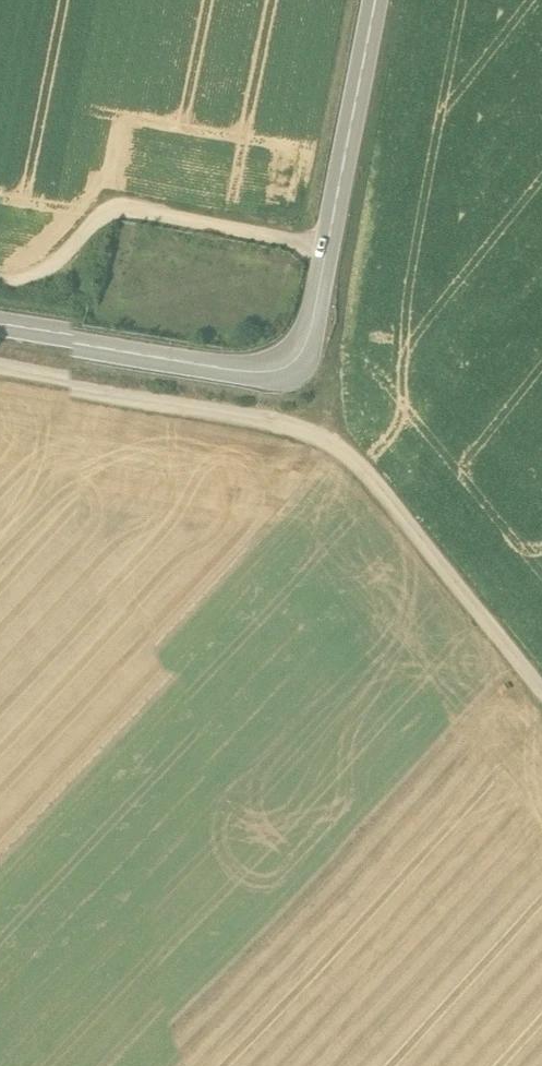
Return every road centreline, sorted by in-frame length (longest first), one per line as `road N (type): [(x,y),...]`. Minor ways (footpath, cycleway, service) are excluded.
road 1 (tertiary): [(413,0),(333,412),(320,442),(292,456),(249,452),(0,402)]
road 2 (track): [(541,750),(389,554),(354,526),(319,507),(0,443)]
road 3 (track): [(347,336),(138,285),(66,348),(0,349)]

